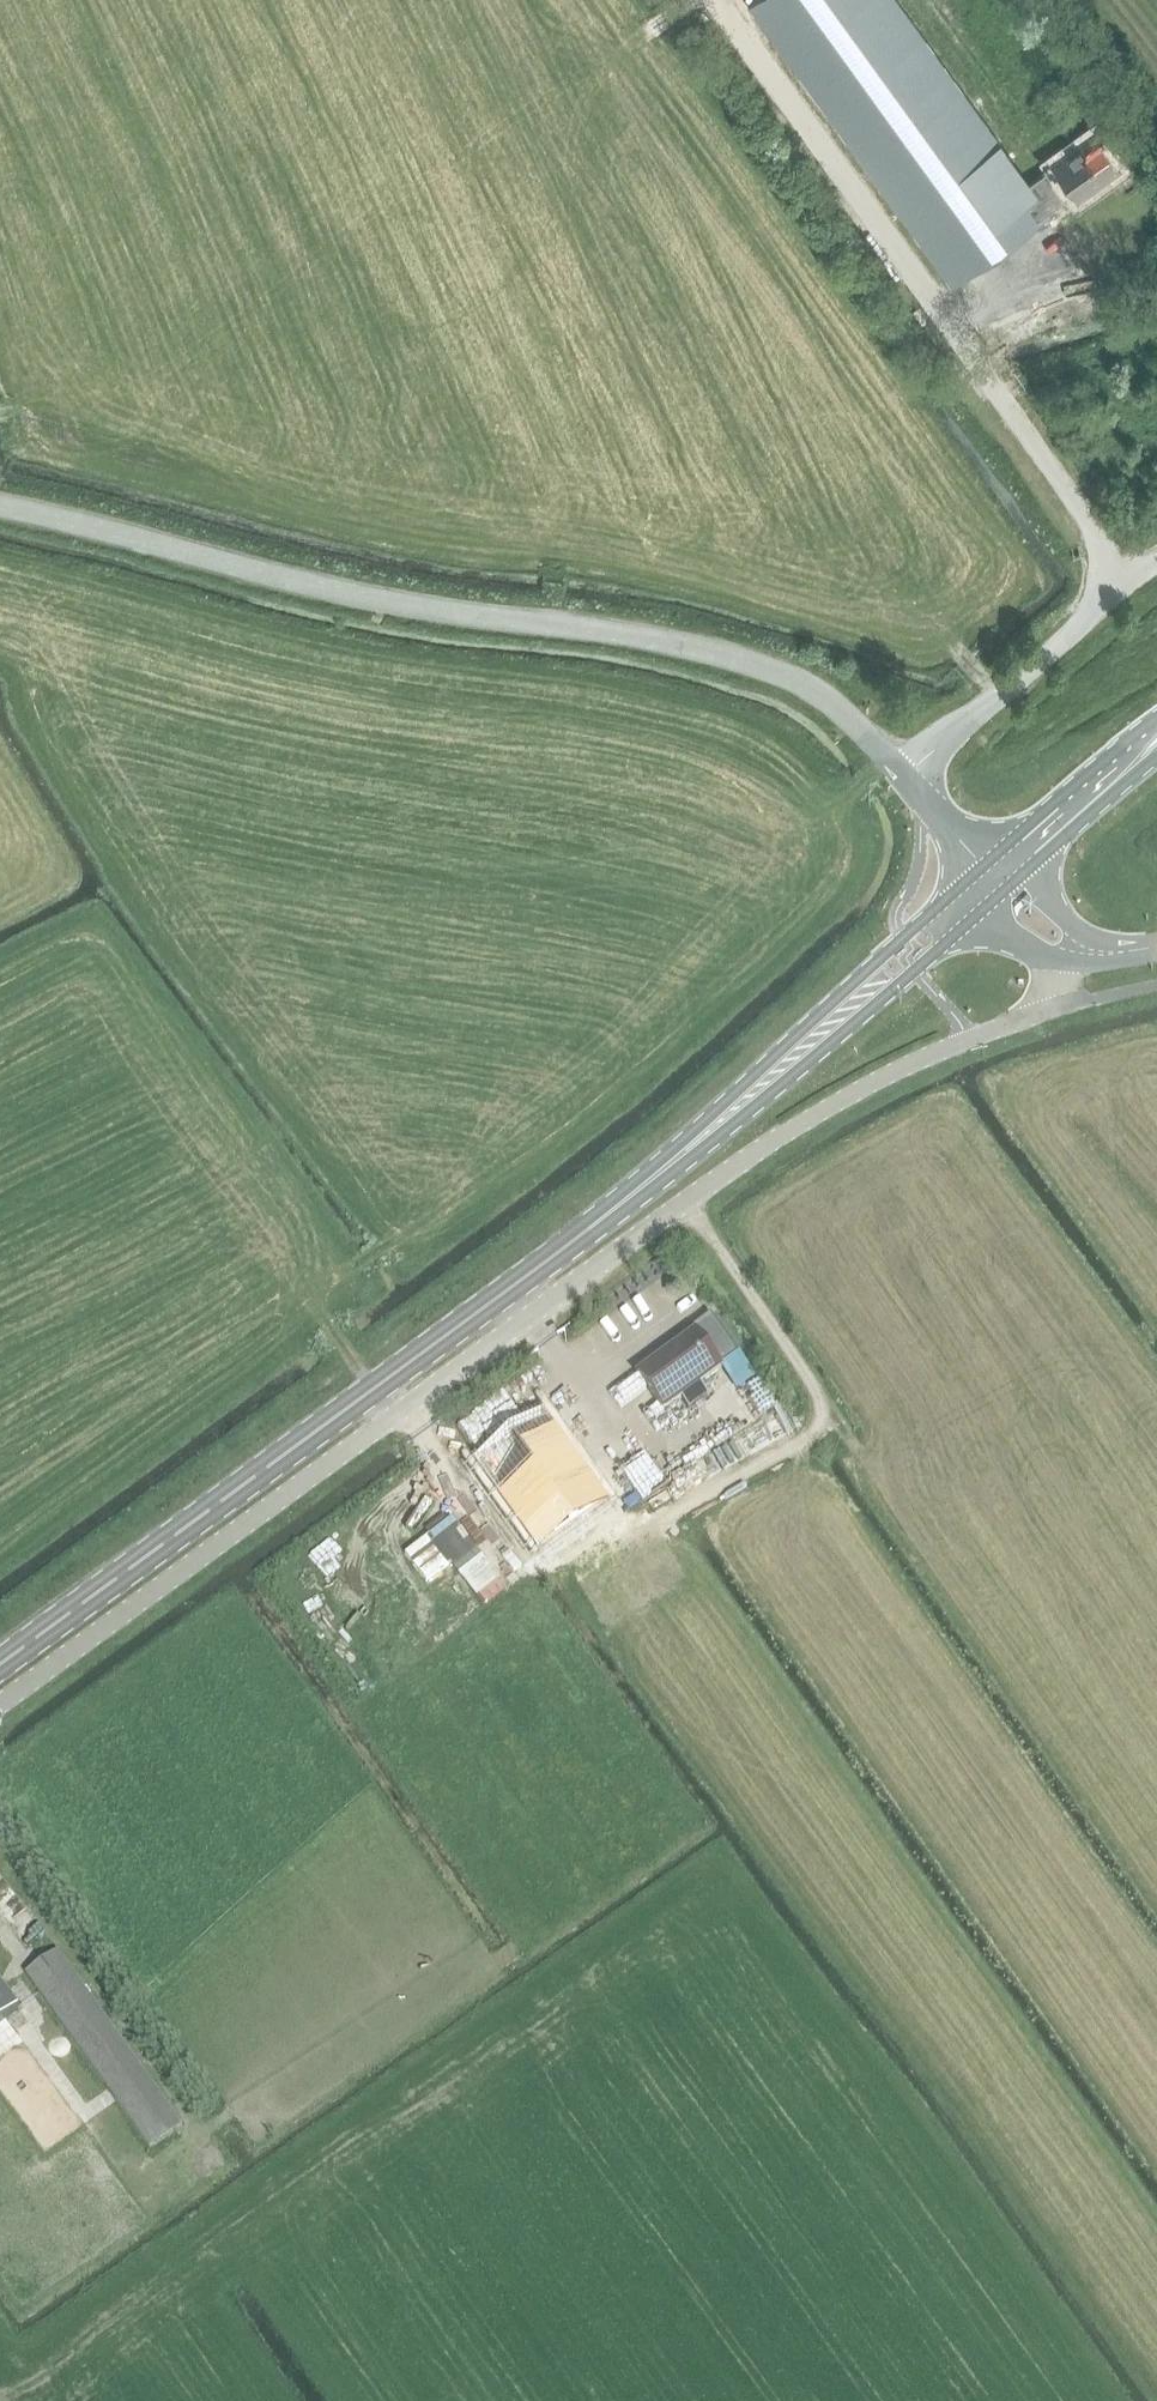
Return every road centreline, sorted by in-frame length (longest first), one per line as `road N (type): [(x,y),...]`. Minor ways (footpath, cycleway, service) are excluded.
road 1 (unclassified): [(0,1703),(801,1121),(926,1056),(1054,1007),(1060,960)]
road 2 (tertiary): [(905,777),(820,694),(756,664),(635,635),(334,589),(0,505)]
road 3 (primary): [(0,1662),(643,1184)]
road 4 (primary): [(982,865),(651,1166),(643,1184)]
road 5 (primary): [(643,1184),(662,1180),(776,1089),(983,909)]
road 6 (unclassified): [(905,777),(1156,562)]
road 7 (primary): [(1156,717),(982,865)]
road 8 (primary): [(1021,874),(1156,757)]

